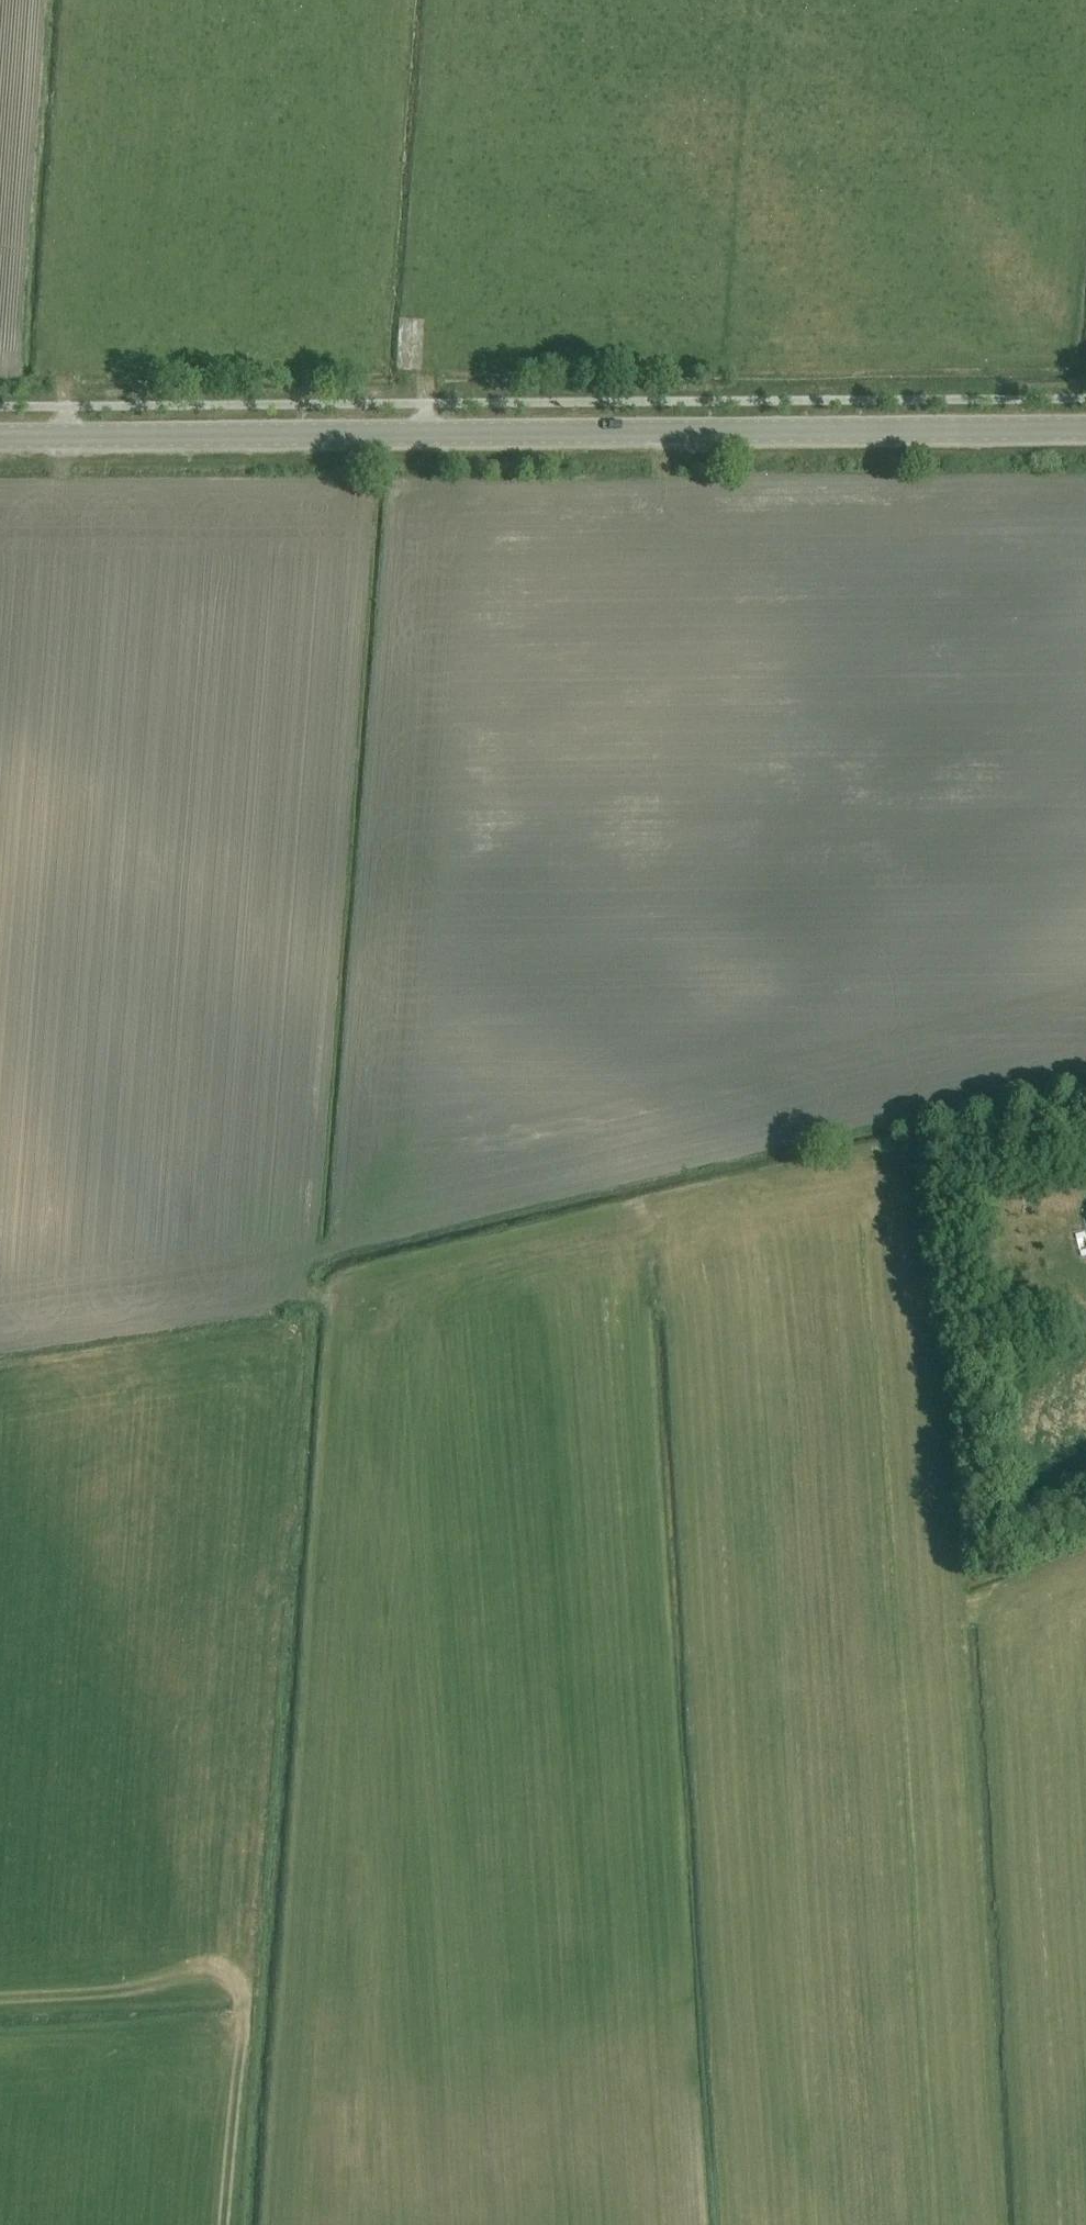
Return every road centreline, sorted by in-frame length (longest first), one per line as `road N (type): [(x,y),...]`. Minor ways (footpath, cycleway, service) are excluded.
road 1 (tertiary): [(1085,429),(0,437)]

